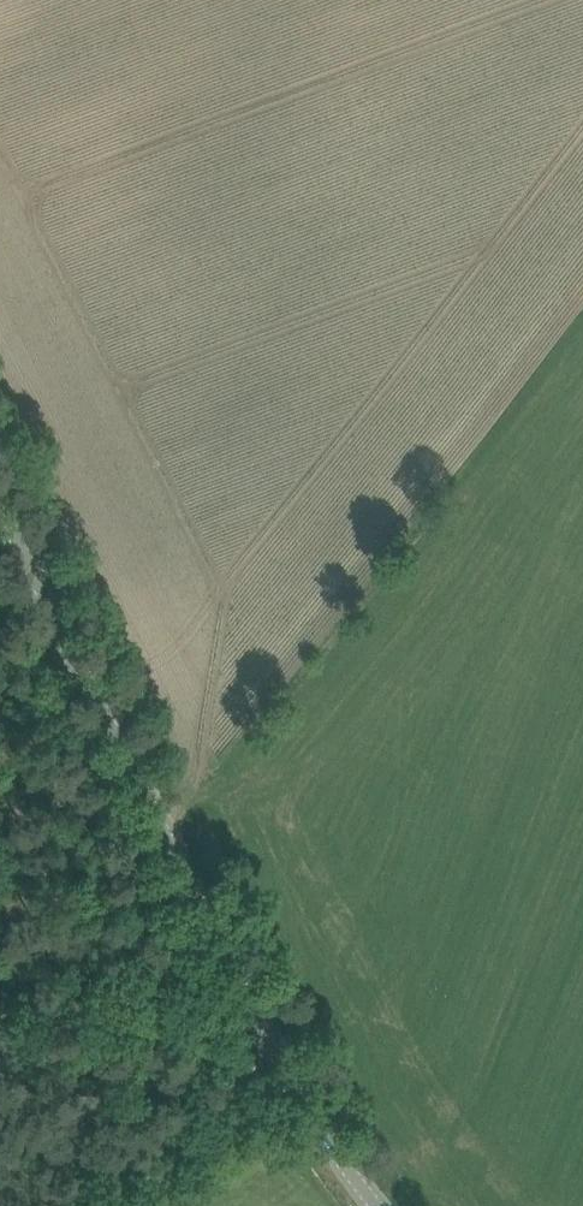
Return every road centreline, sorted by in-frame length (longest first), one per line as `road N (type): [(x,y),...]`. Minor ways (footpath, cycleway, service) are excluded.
road 1 (tertiary): [(379,1205),(292,1082),(0,502)]
road 2 (track): [(582,274),(154,811)]
road 3 (track): [(255,1009),(0,1019)]

